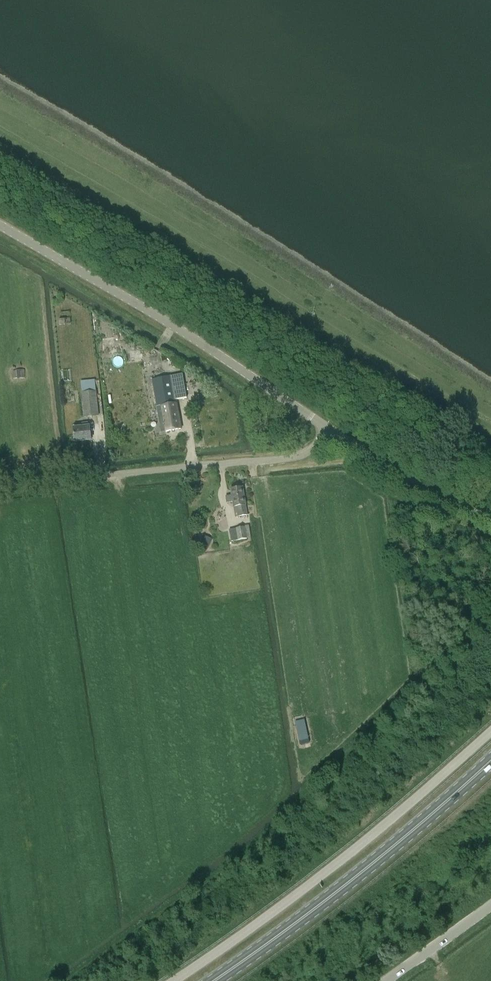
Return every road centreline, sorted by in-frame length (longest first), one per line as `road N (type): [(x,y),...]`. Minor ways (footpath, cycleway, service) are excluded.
road 1 (unclassified): [(166,980),(413,801),(490,730)]
road 2 (unclassified): [(329,429),(0,225)]
road 3 (primary): [(214,980),(336,896),(490,759)]
road 4 (unclassified): [(0,489),(296,459),(329,429)]
road 5 (unclassified): [(490,519),(425,489),(329,429)]
road 6 (unclassified): [(396,980),(490,908)]

